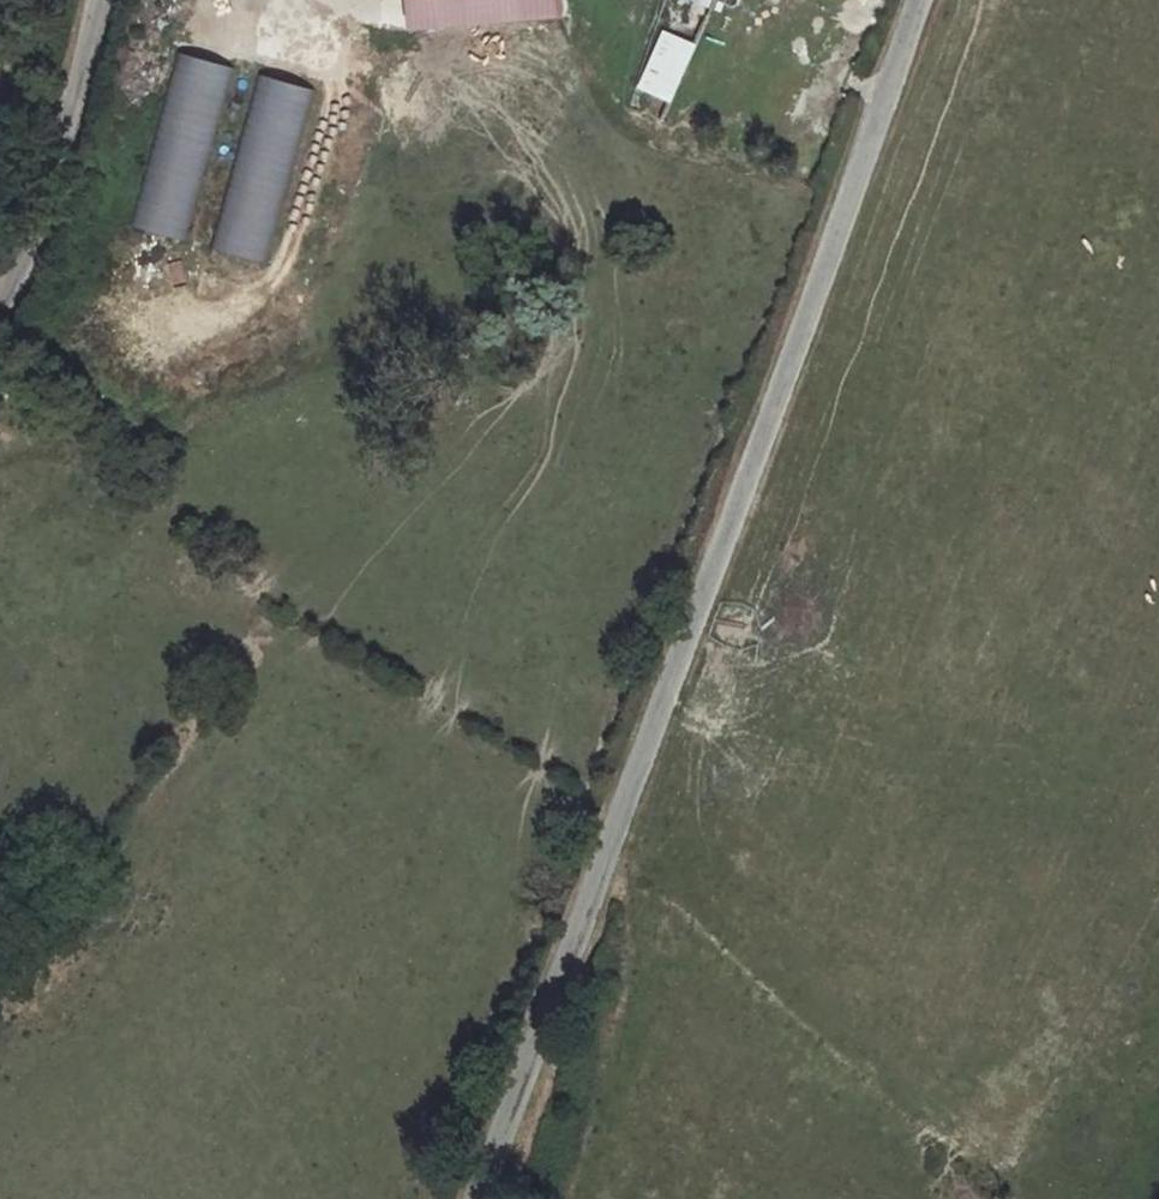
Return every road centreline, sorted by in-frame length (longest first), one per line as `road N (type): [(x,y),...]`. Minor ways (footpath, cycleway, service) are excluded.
road 1 (unclassified): [(468,1198),(708,593),(917,0)]
road 2 (unclassified): [(102,0),(80,106),(0,298)]

